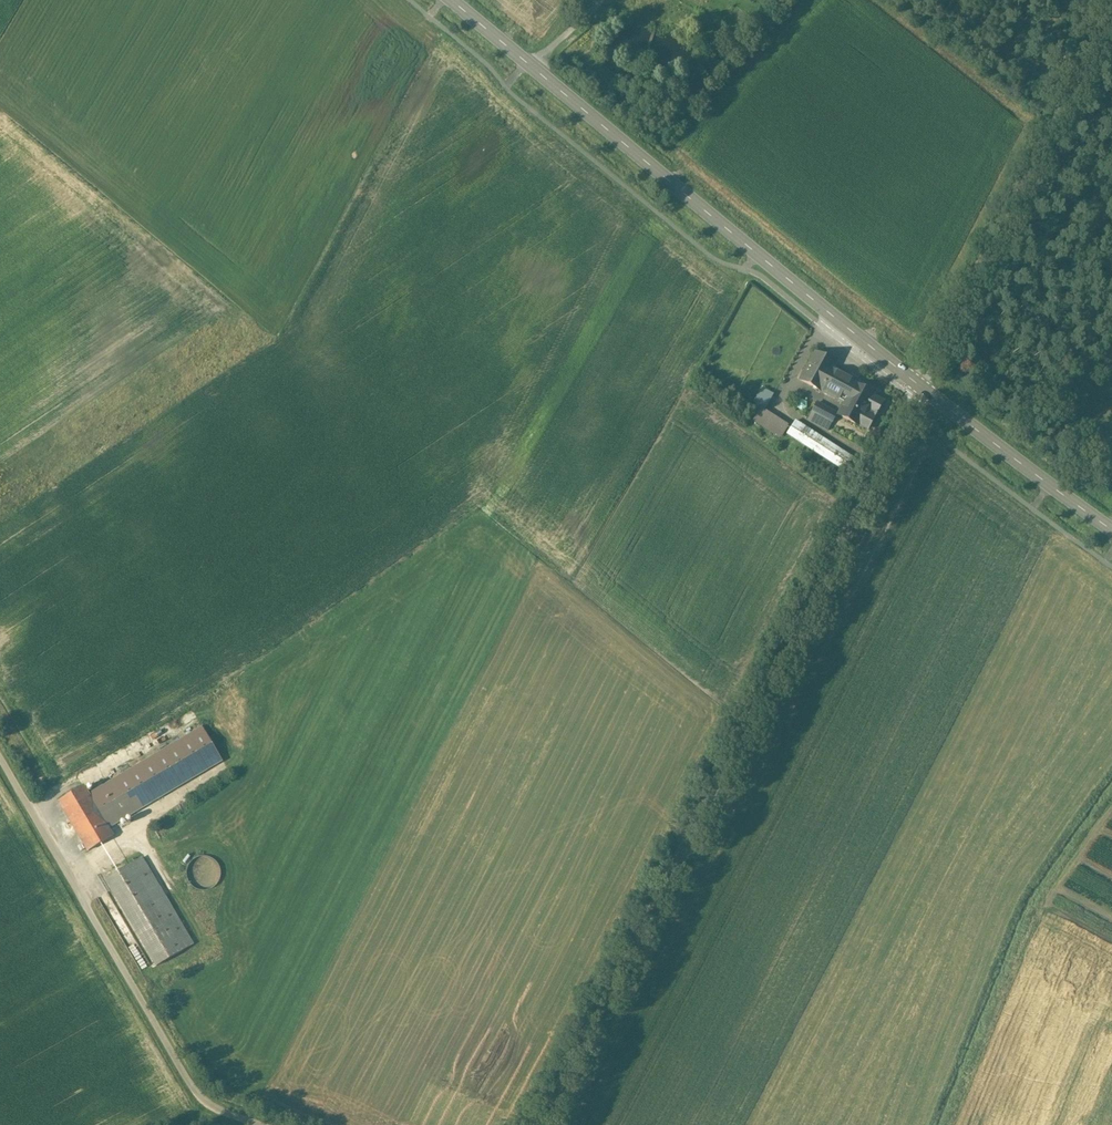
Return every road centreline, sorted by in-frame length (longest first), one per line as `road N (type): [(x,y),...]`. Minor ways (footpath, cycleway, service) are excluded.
road 1 (unclassified): [(541,1124),(922,388)]
road 2 (secondary): [(922,388),(450,0)]
road 3 (unclassified): [(0,757),(197,1089),(212,1103),(271,1124)]
road 4 (unclassified): [(922,388),(1111,16)]
road 5 (secondary): [(1111,531),(922,388)]

